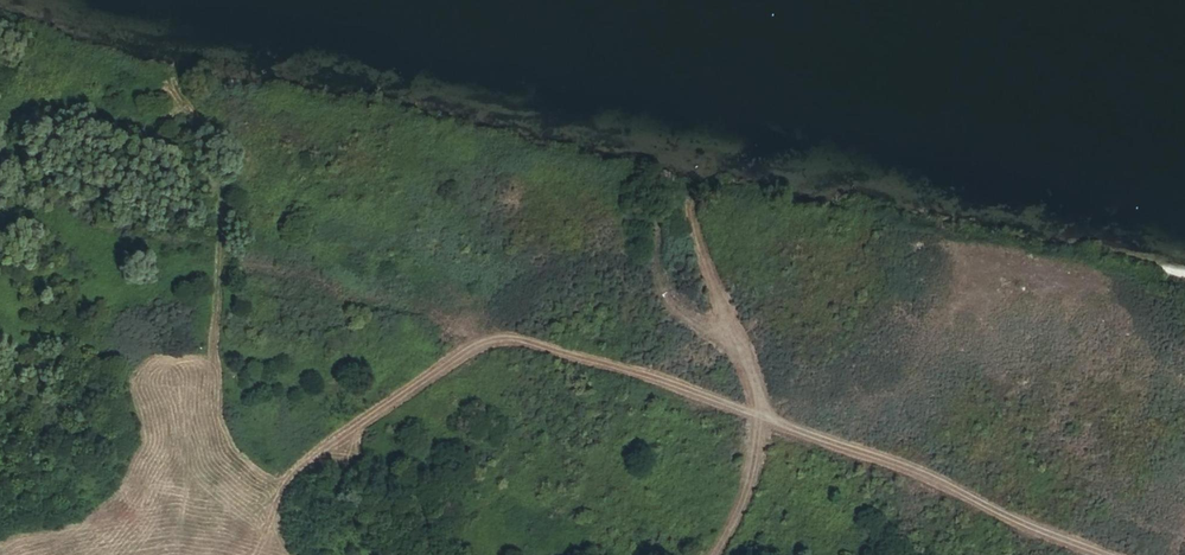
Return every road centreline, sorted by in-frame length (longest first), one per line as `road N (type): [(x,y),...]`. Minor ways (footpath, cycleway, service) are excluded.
road 1 (track): [(1114,554),(759,412),(329,285),(289,245),(275,107)]
road 2 (track): [(684,196),(759,412),(749,488),(708,554)]
road 3 (track): [(489,332),(286,474),(255,554)]
road 4 (track): [(329,285),(308,365),(281,396),(286,474)]

